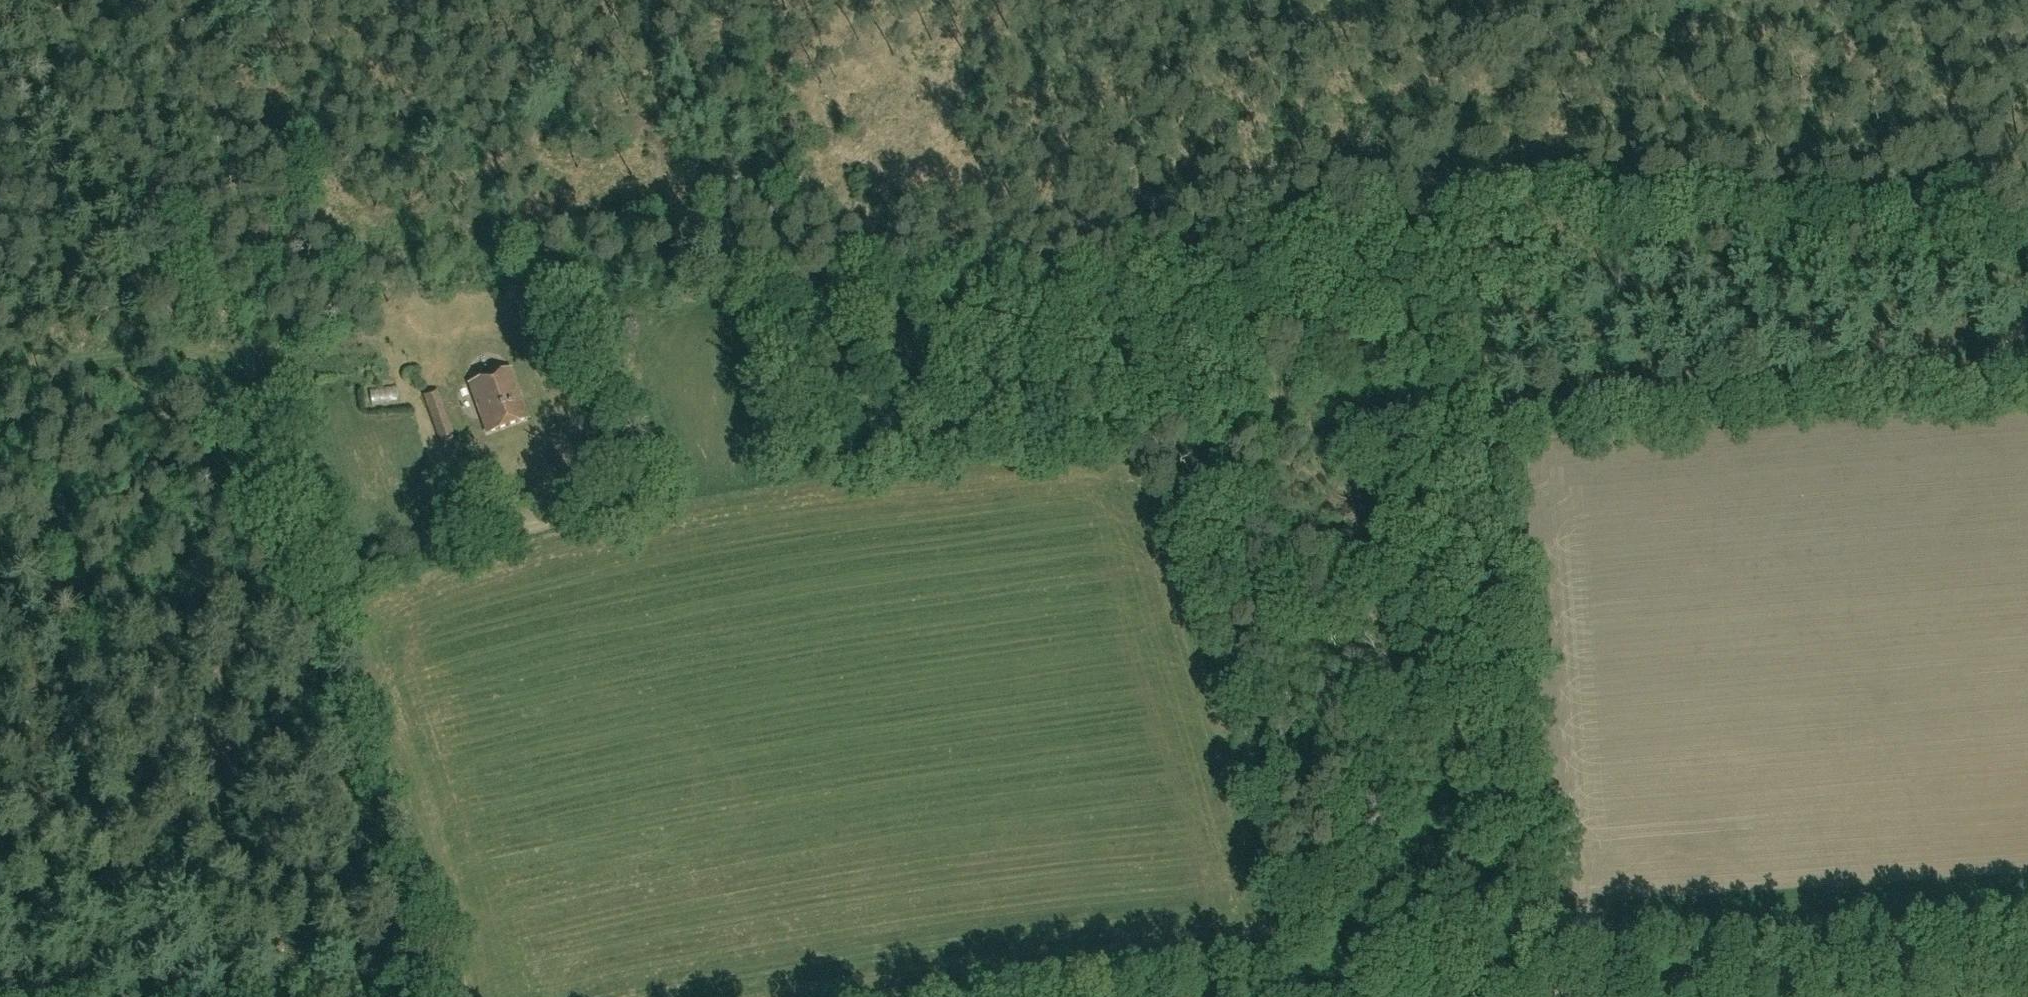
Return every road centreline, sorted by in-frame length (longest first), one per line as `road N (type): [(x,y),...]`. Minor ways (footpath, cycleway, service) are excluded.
road 1 (track): [(179,292),(386,996)]
road 2 (track): [(1450,996),(2027,961)]
road 3 (track): [(0,312),(179,292)]

